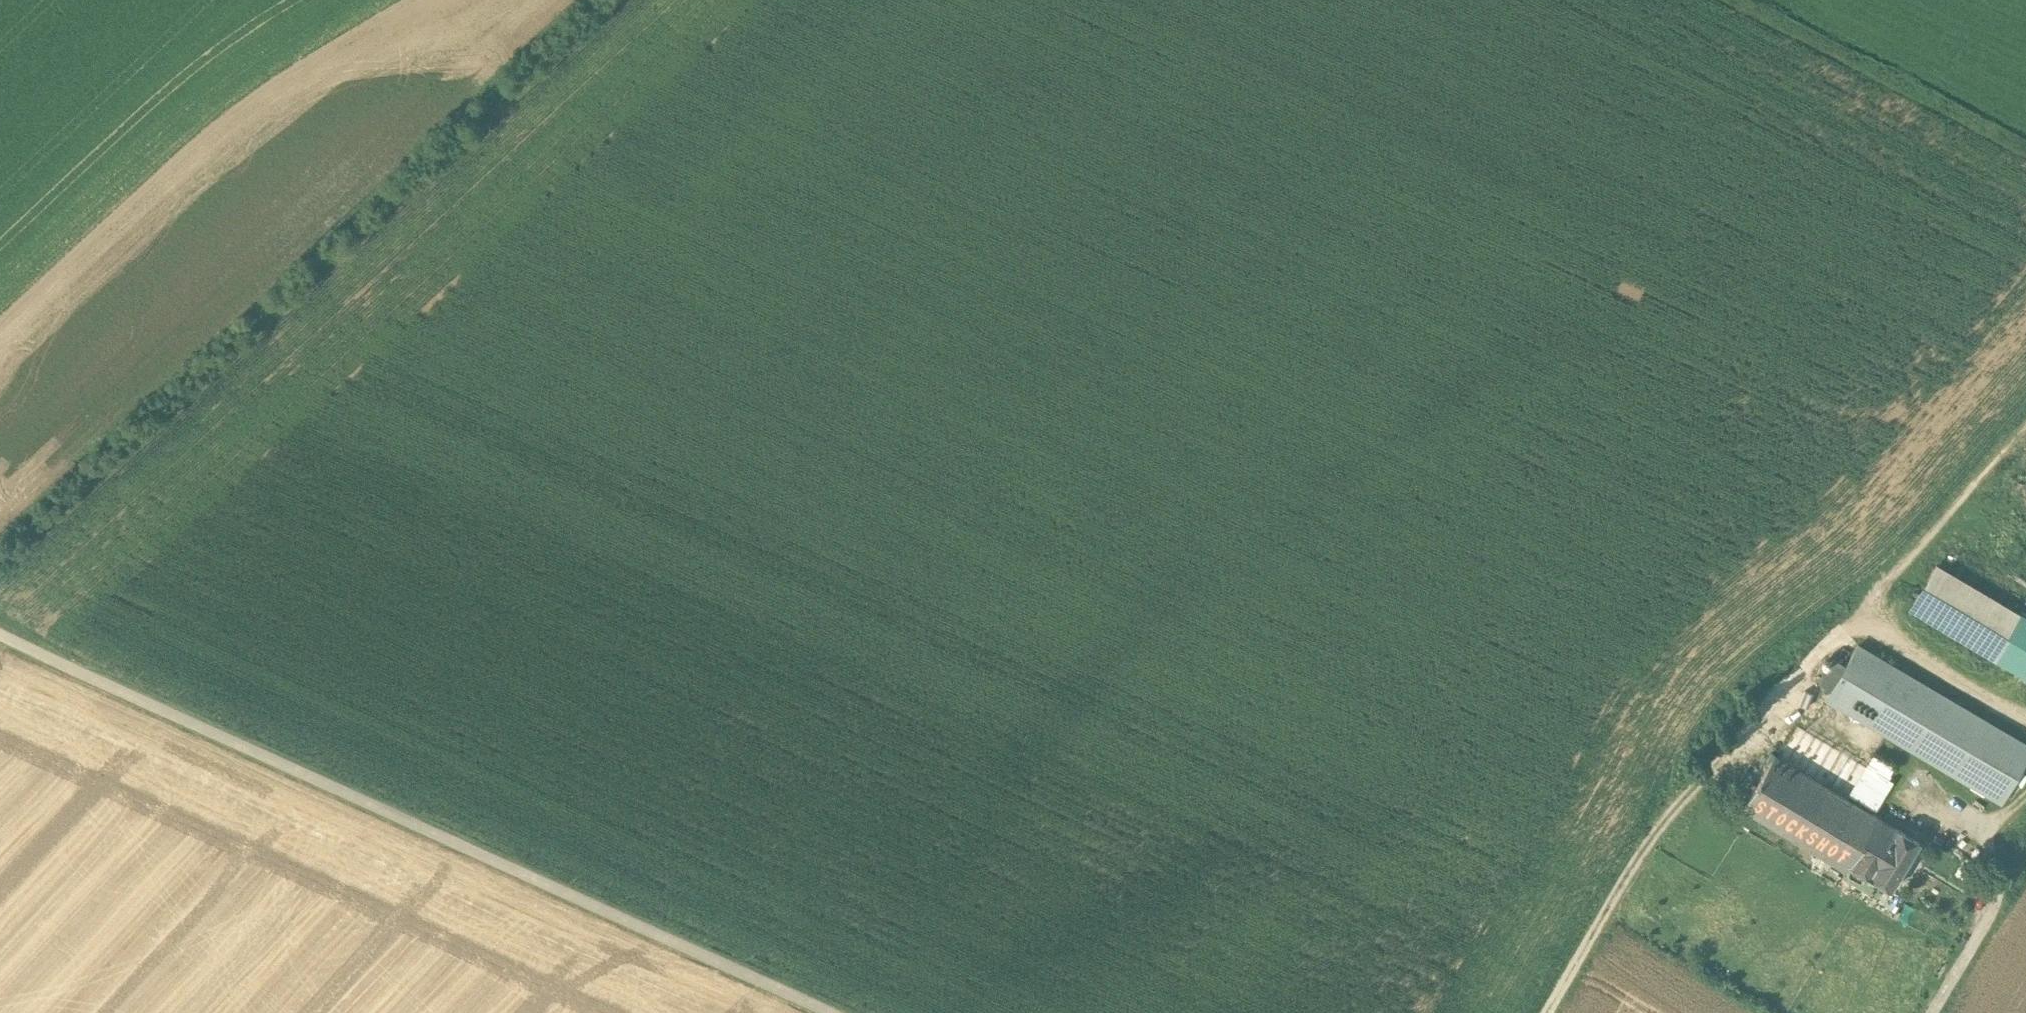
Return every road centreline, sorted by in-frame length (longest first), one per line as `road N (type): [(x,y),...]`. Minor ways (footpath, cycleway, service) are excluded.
road 1 (track): [(0,638),(827,1012)]
road 2 (track): [(1549,1012),(1666,817),(1783,695),(1978,812),(2000,888),(1931,1012)]
road 3 (track): [(2025,422),(1783,695)]

